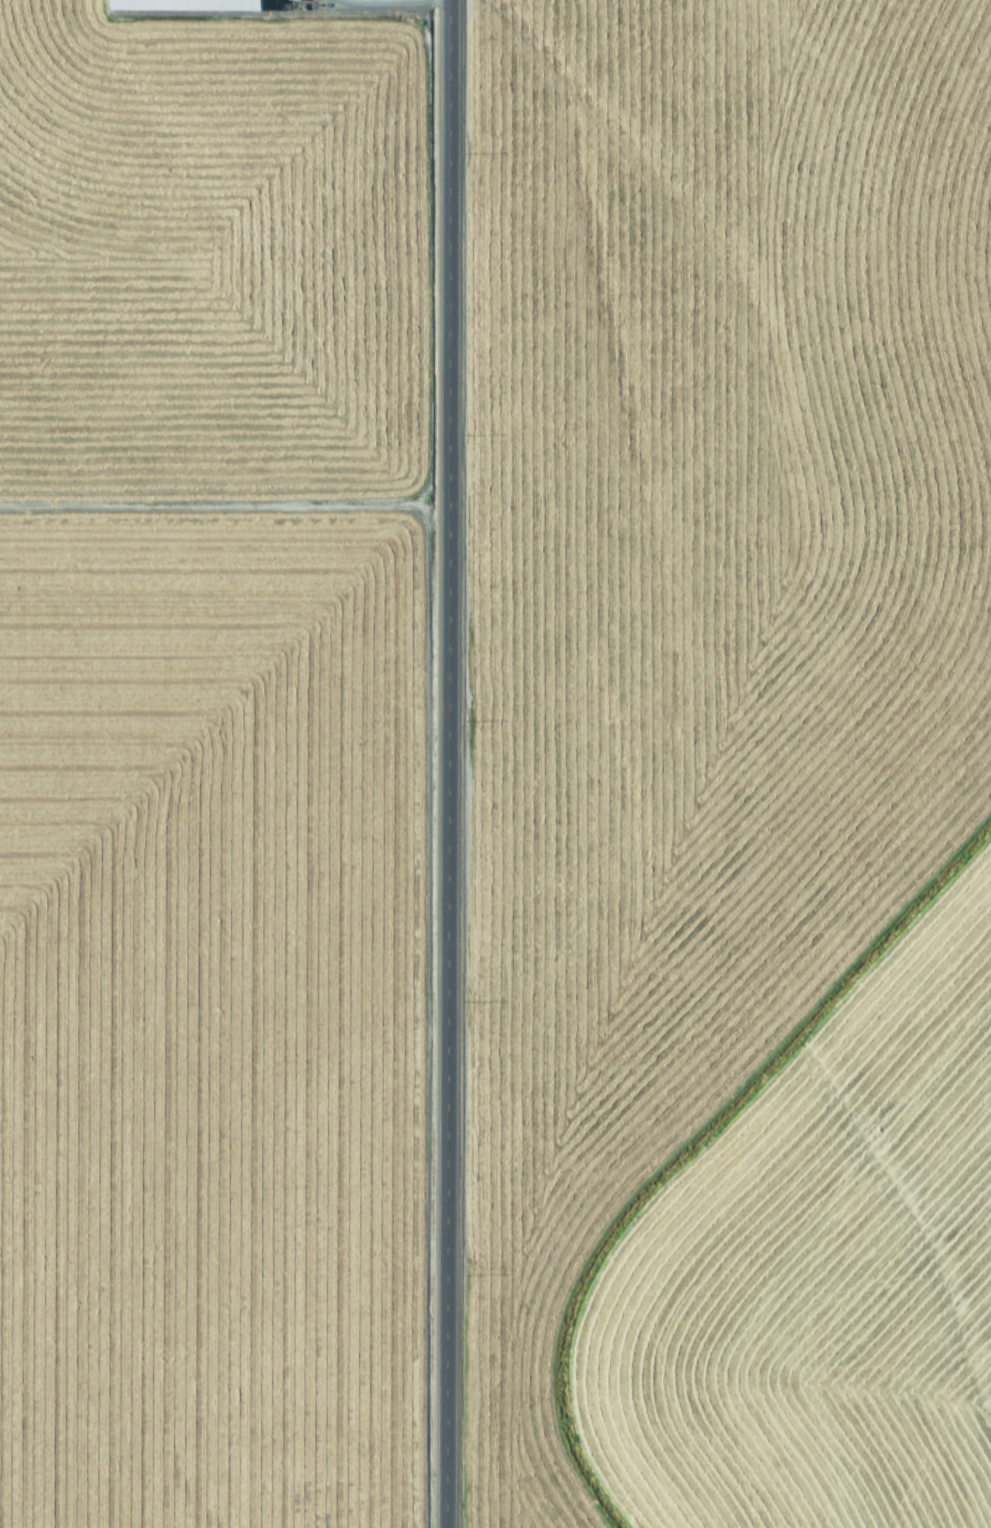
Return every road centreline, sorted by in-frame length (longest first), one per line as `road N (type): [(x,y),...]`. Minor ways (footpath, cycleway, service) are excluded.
road 1 (tertiary): [(435,1527),(438,0)]

